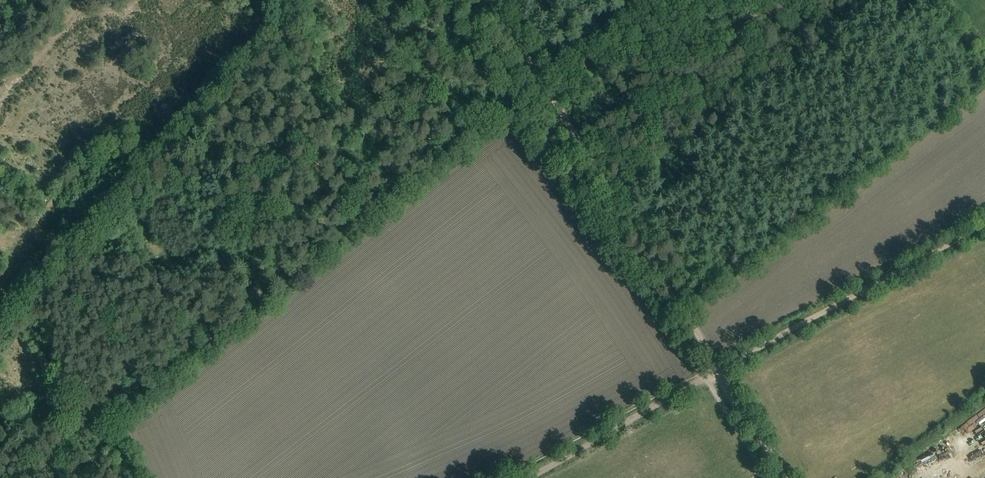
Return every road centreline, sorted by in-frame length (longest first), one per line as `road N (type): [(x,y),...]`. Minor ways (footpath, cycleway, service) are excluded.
road 1 (track): [(720,369),(490,0)]
road 2 (track): [(984,225),(720,369)]
road 3 (track): [(526,477),(720,369)]
road 4 (track): [(544,87),(655,0)]
road 5 (track): [(786,477),(720,369)]

